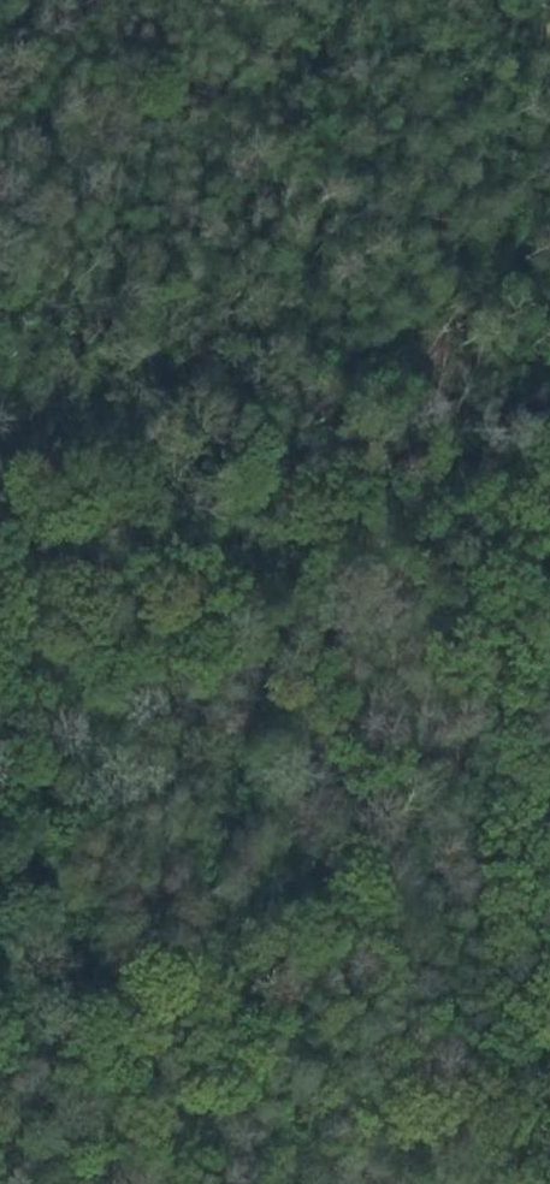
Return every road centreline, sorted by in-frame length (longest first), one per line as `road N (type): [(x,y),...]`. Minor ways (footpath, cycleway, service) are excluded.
road 1 (track): [(549,394),(421,443),(89,506),(0,548)]
road 2 (track): [(521,0),(549,133)]

